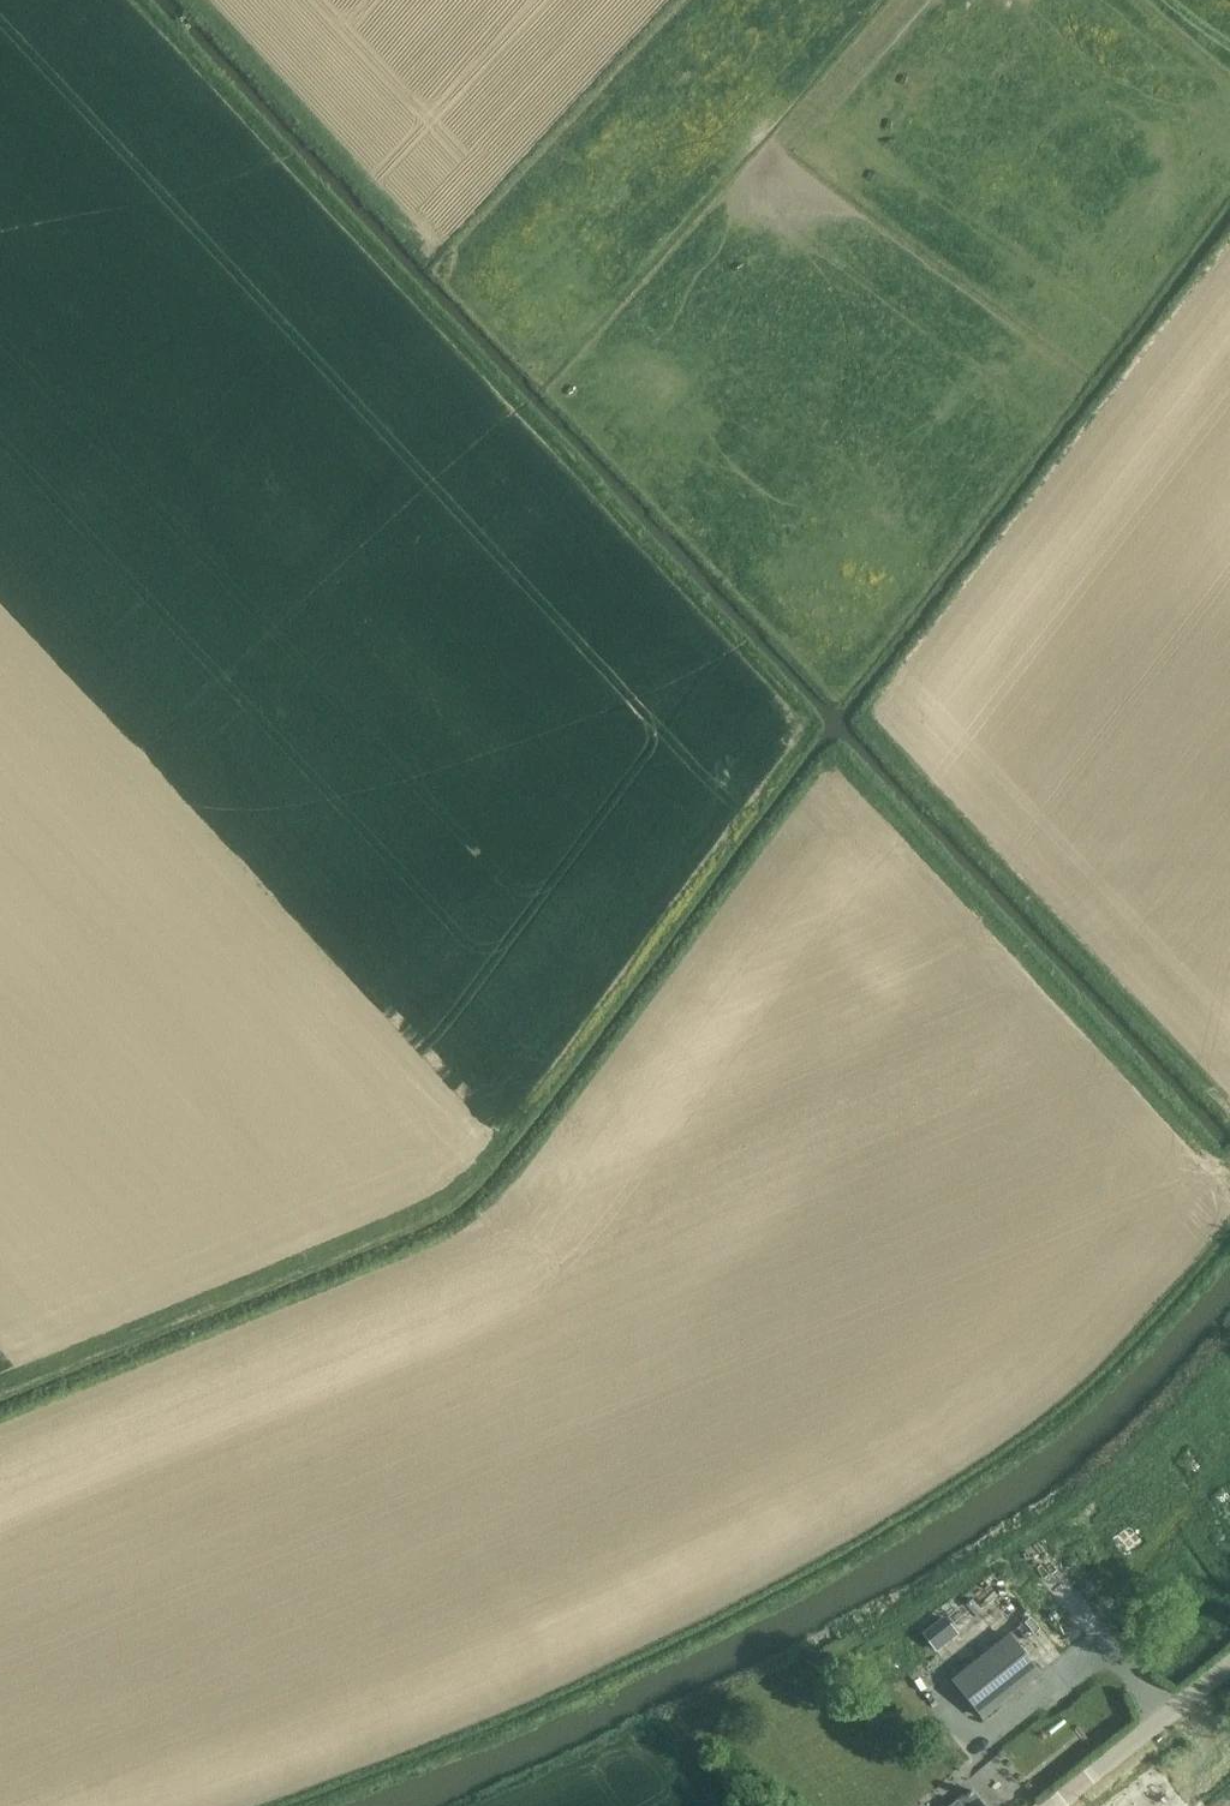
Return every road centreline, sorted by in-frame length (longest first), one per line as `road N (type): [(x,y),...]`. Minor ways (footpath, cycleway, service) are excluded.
road 1 (unclassified): [(1056,1805),(1229,1666)]

